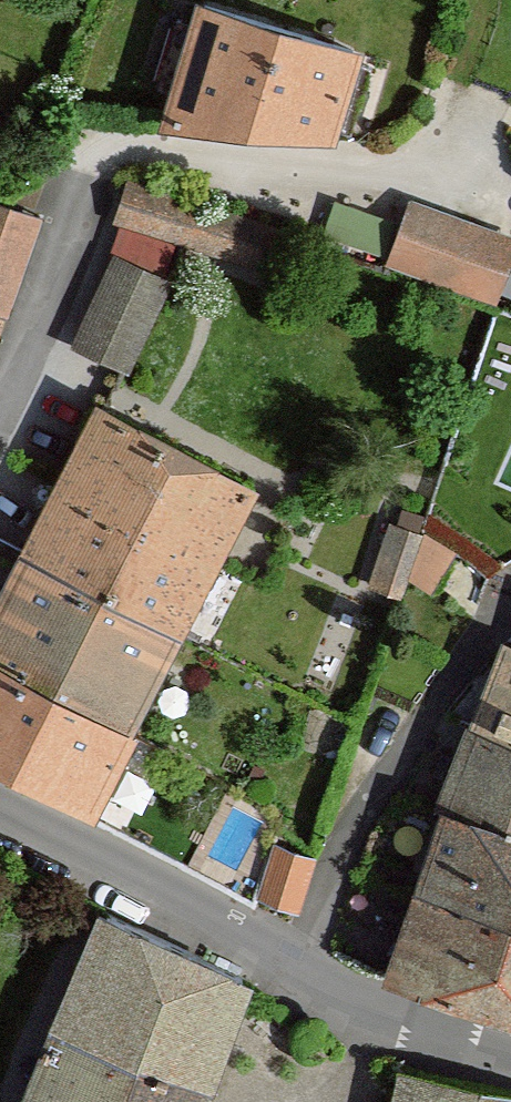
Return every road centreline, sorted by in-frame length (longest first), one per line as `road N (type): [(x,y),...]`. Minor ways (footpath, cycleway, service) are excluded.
road 1 (unclassified): [(510,1051),(412,1023),(295,969),(0,804)]

